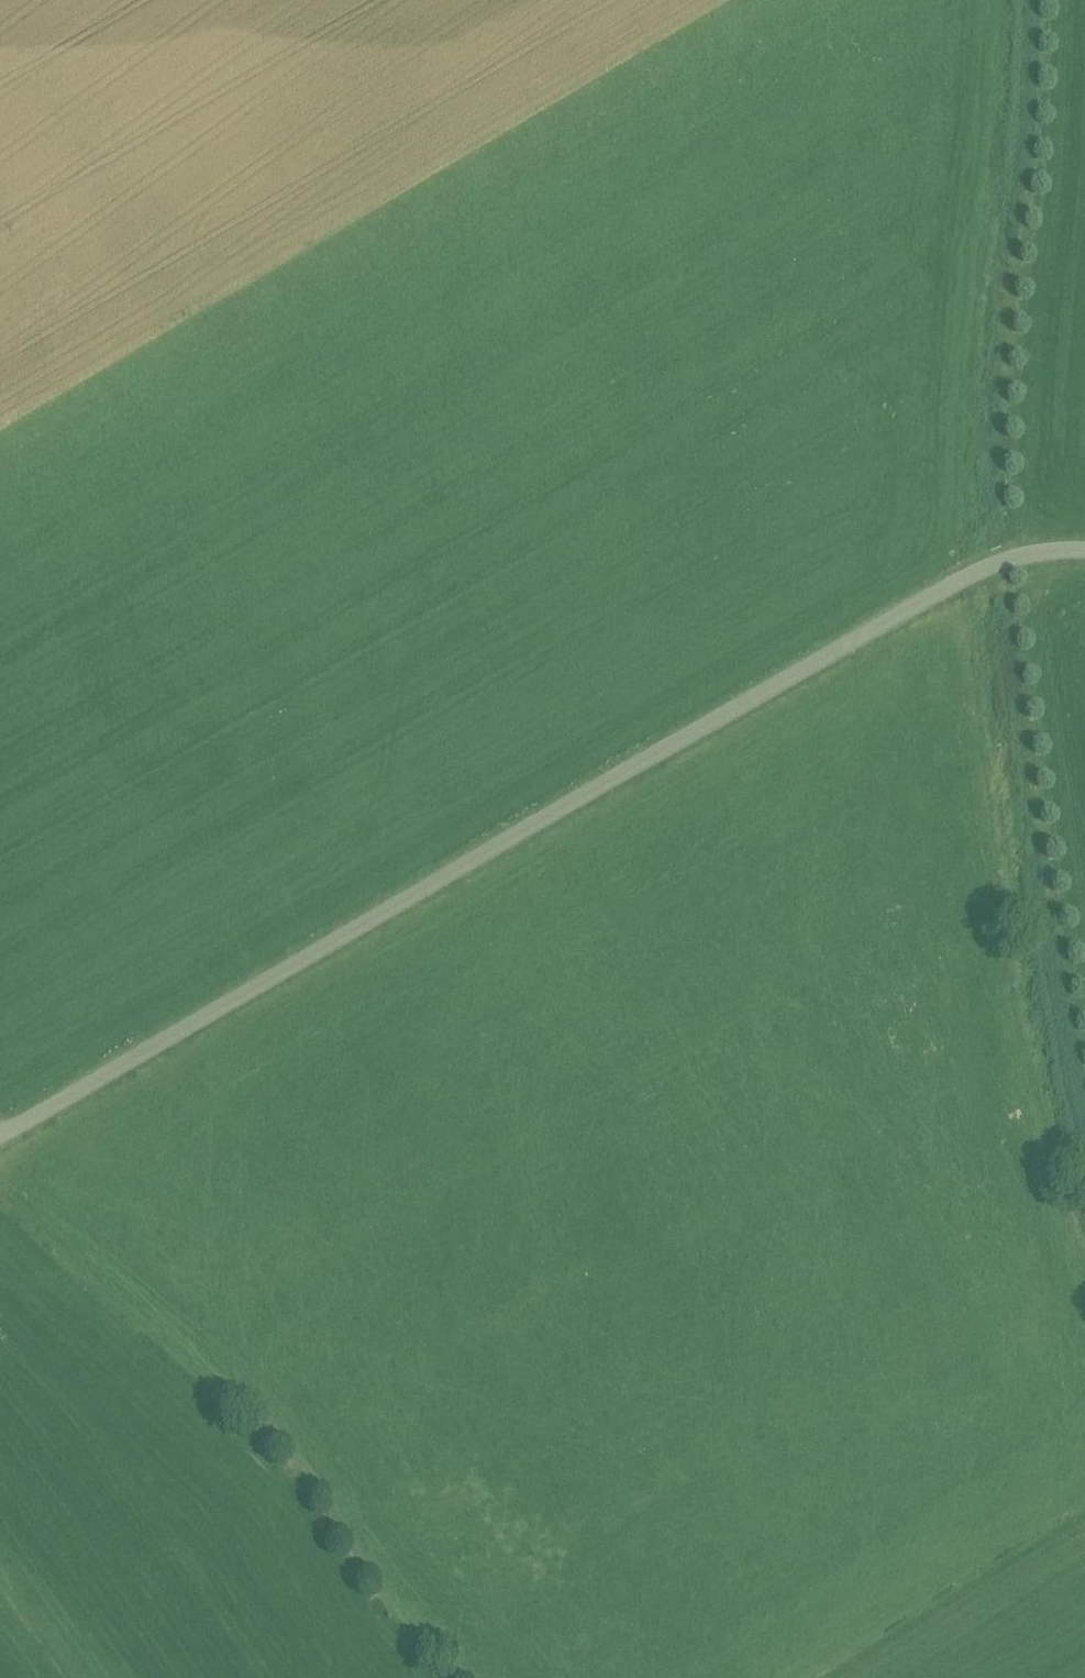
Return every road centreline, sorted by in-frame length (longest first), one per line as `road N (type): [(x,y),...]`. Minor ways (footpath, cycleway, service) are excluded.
road 1 (unclassified): [(0,1134),(959,579),(1024,554),(1084,548)]

